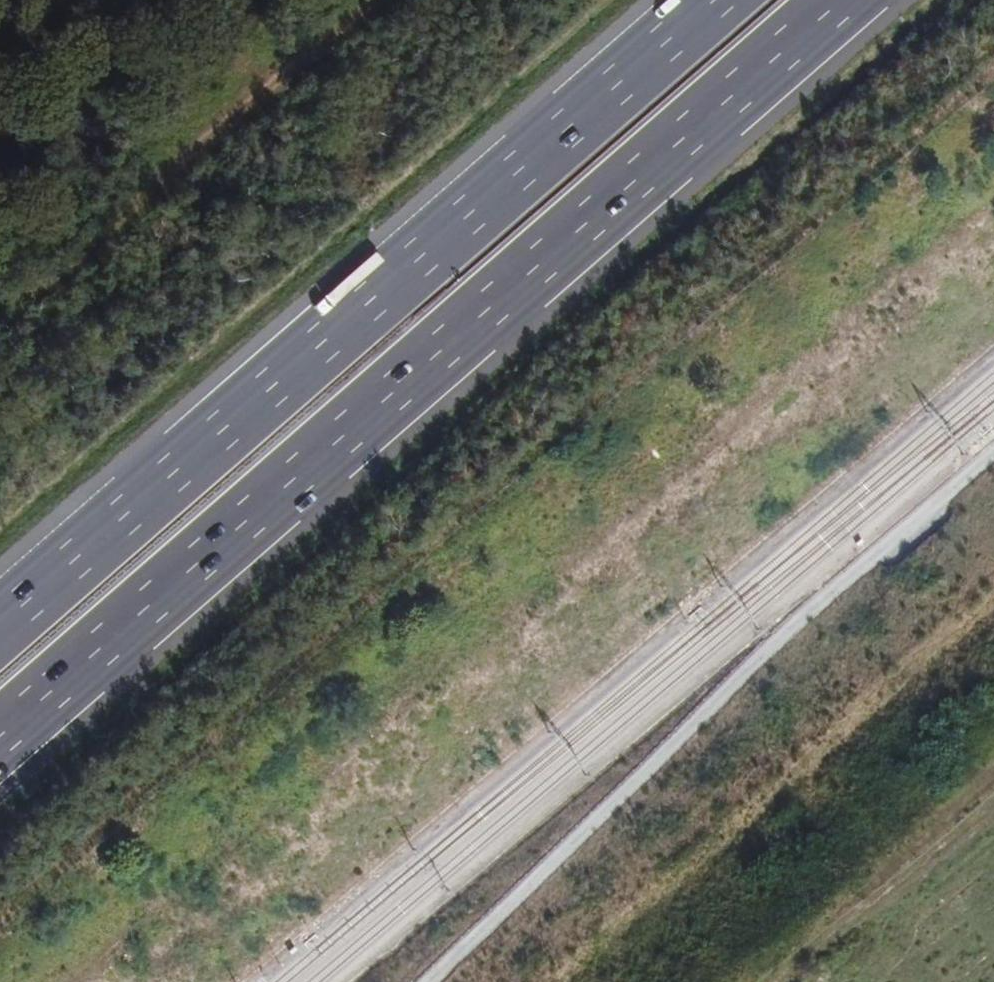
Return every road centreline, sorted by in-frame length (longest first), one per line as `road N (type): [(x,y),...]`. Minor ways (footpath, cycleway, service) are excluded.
road 1 (motorway): [(0,738),(844,0)]
road 2 (motorway): [(712,0),(0,623)]
road 3 (track): [(547,981),(993,600)]
road 4 (track): [(372,0),(0,317)]
road 5 (track): [(993,769),(728,981)]

